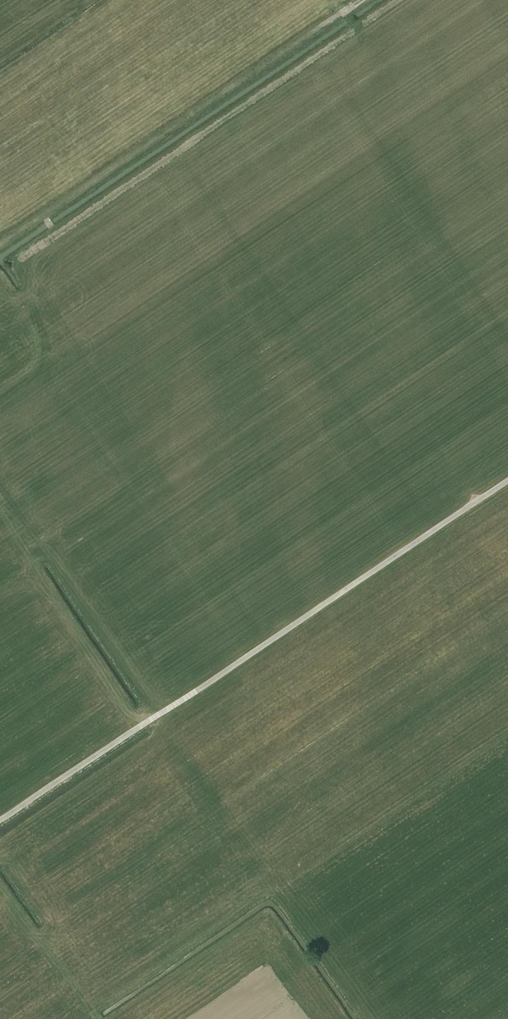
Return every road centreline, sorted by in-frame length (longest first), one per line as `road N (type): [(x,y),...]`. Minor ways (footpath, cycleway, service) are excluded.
road 1 (track): [(0,819),(507,480)]
road 2 (track): [(0,247),(359,0)]

